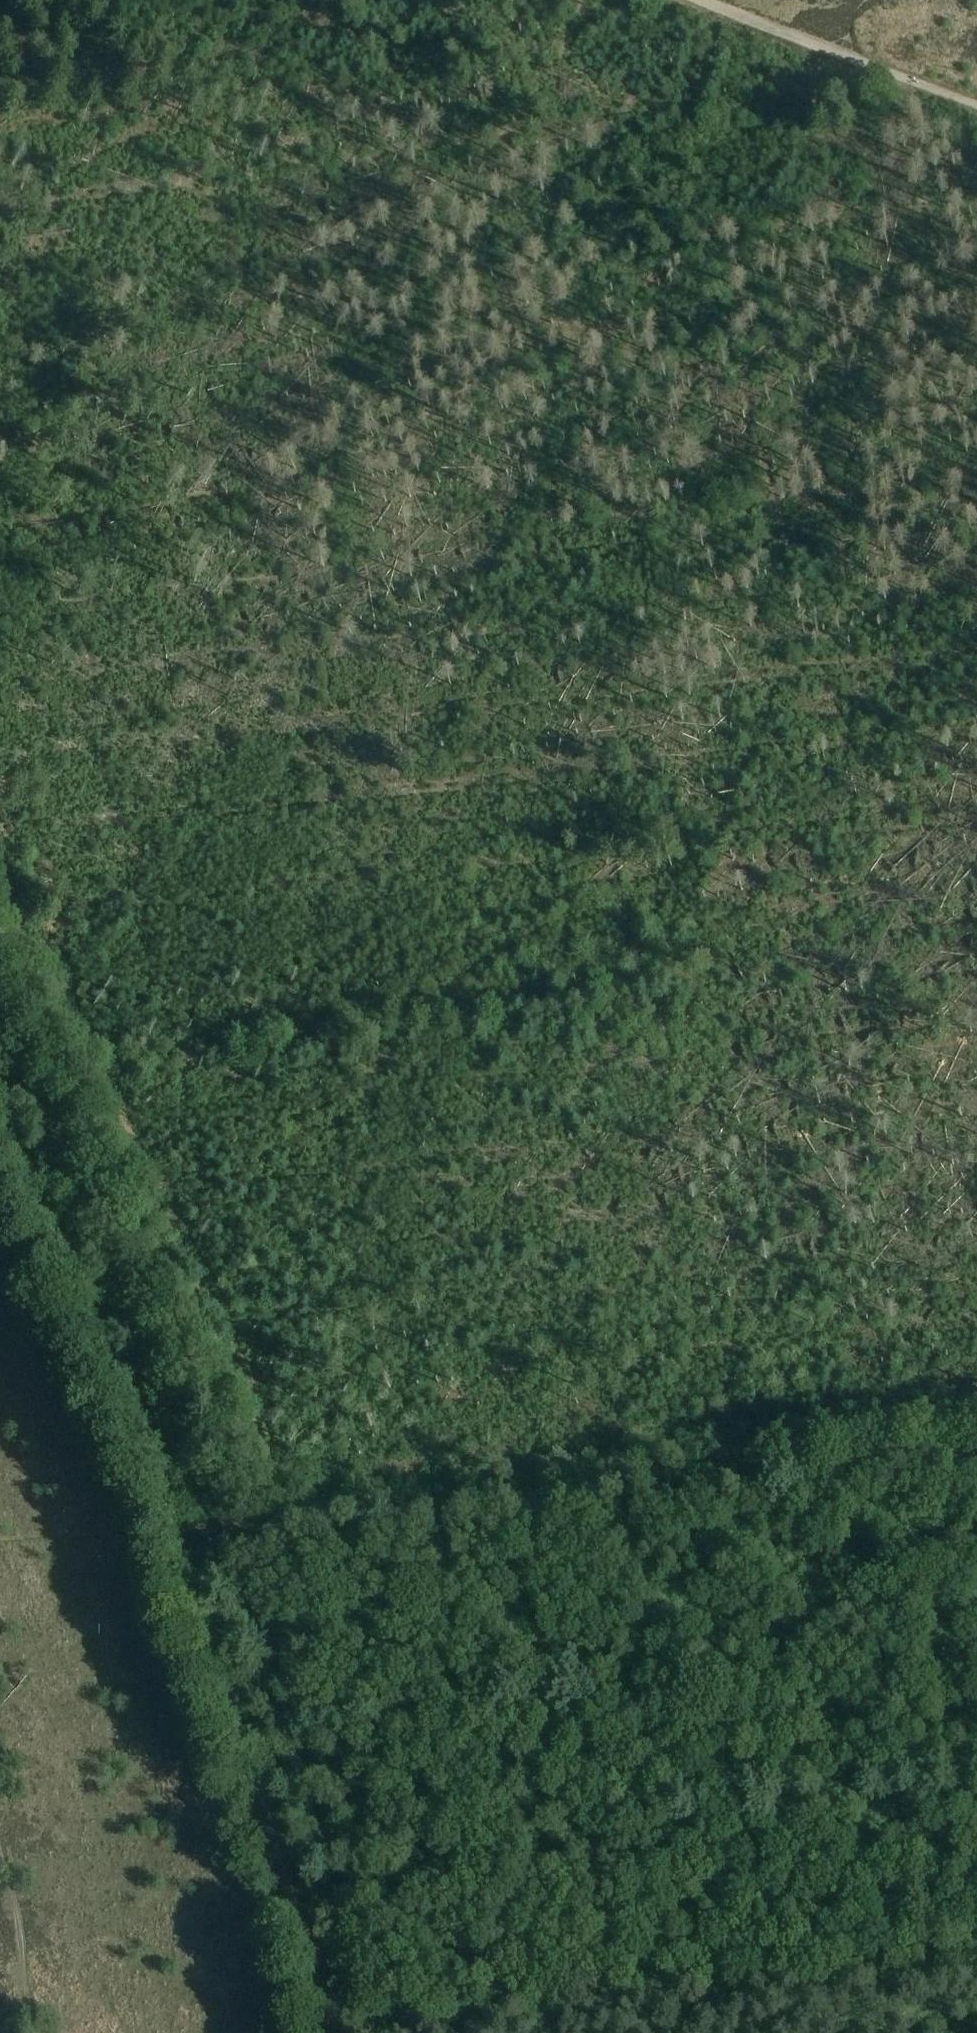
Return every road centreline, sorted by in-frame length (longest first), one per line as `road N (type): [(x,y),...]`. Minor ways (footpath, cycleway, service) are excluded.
road 1 (track): [(329,2032),(252,1772),(164,1530),(0,1149)]
road 2 (track): [(164,1530),(976,1445)]

